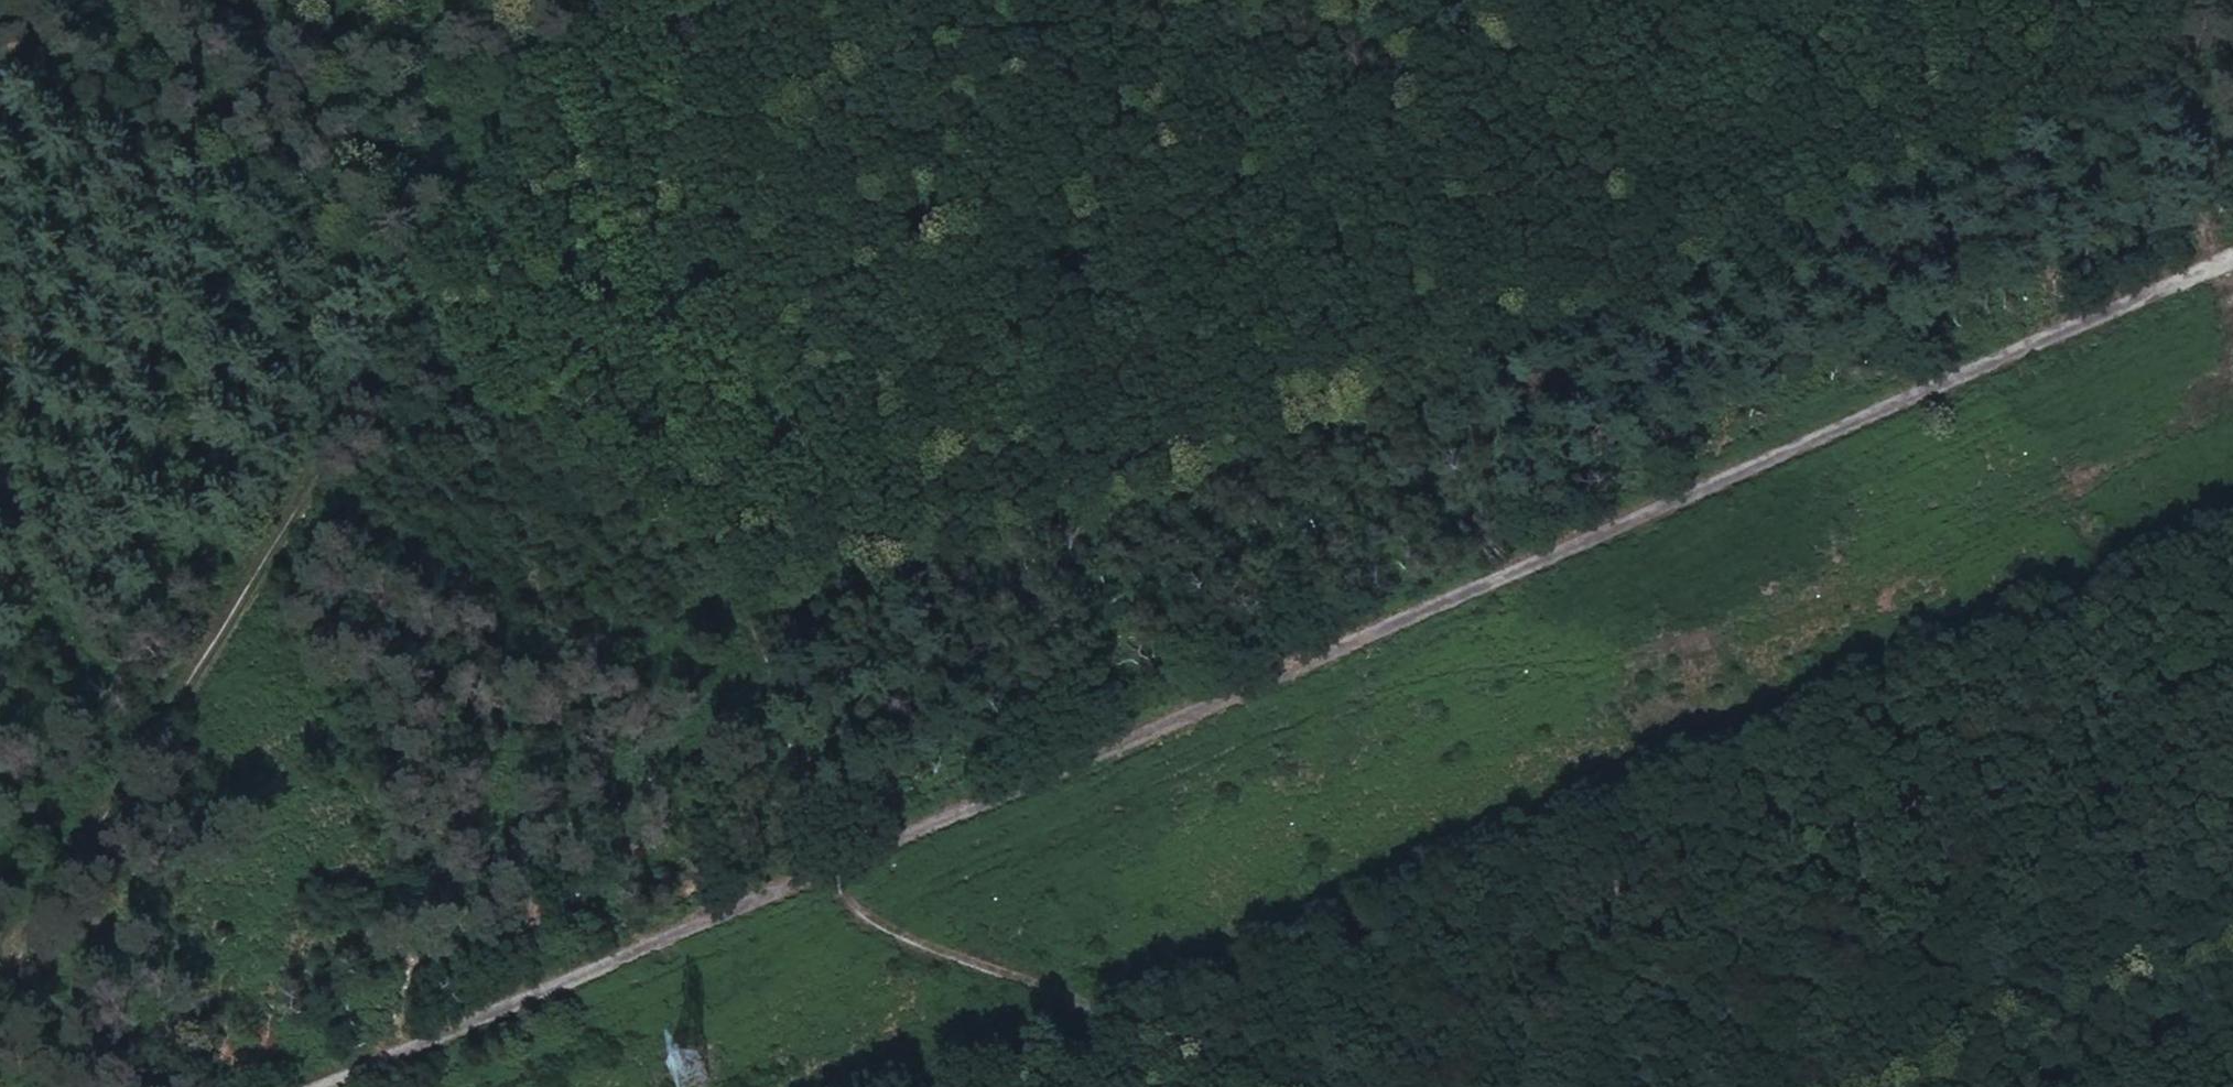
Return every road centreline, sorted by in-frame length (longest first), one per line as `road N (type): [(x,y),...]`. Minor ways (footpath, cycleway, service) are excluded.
road 1 (track): [(2232,258),(323,1086)]

